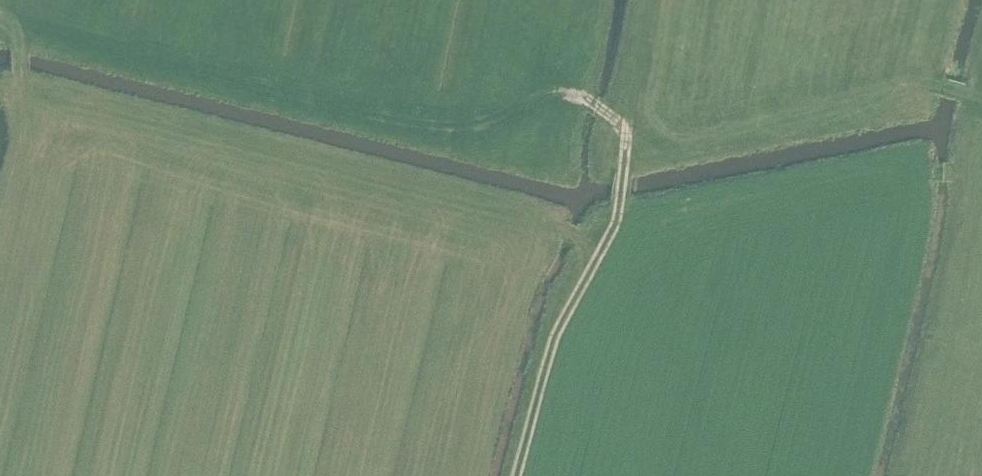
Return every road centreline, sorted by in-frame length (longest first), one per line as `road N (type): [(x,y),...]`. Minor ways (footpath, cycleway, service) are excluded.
road 1 (track): [(515,475),(551,341),(620,221),(628,127),(589,100)]

